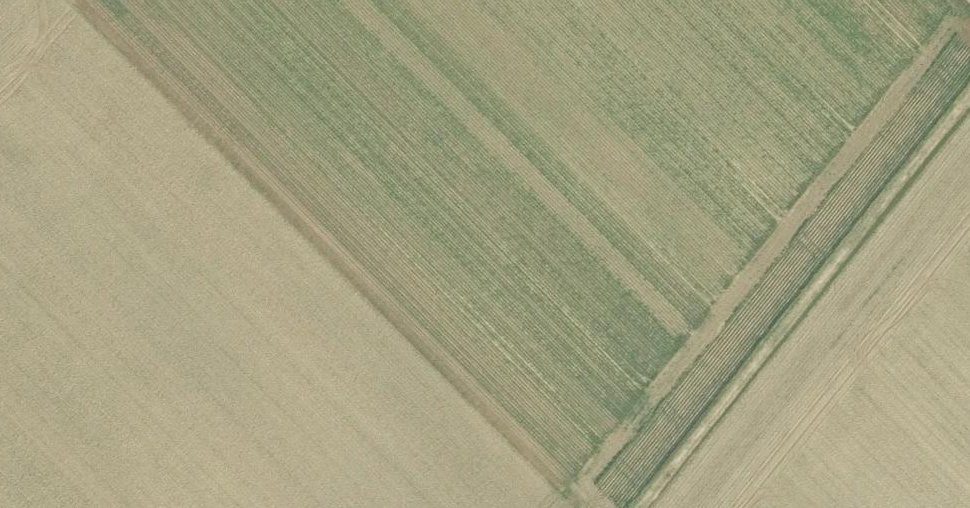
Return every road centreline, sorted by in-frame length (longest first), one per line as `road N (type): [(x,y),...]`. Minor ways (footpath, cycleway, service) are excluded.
road 1 (track): [(639,507),(969,96)]

